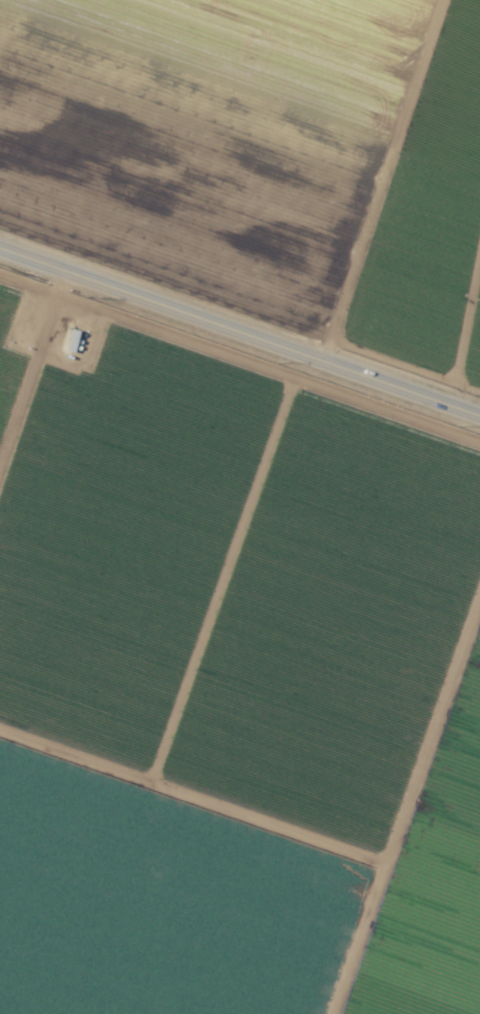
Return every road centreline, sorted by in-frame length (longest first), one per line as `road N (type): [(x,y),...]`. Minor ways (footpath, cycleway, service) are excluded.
road 1 (track): [(479,443),(0,276)]
road 2 (secondary): [(479,418),(0,252)]
road 3 (track): [(328,1013),(479,578)]
road 4 (track): [(62,274),(0,446)]

